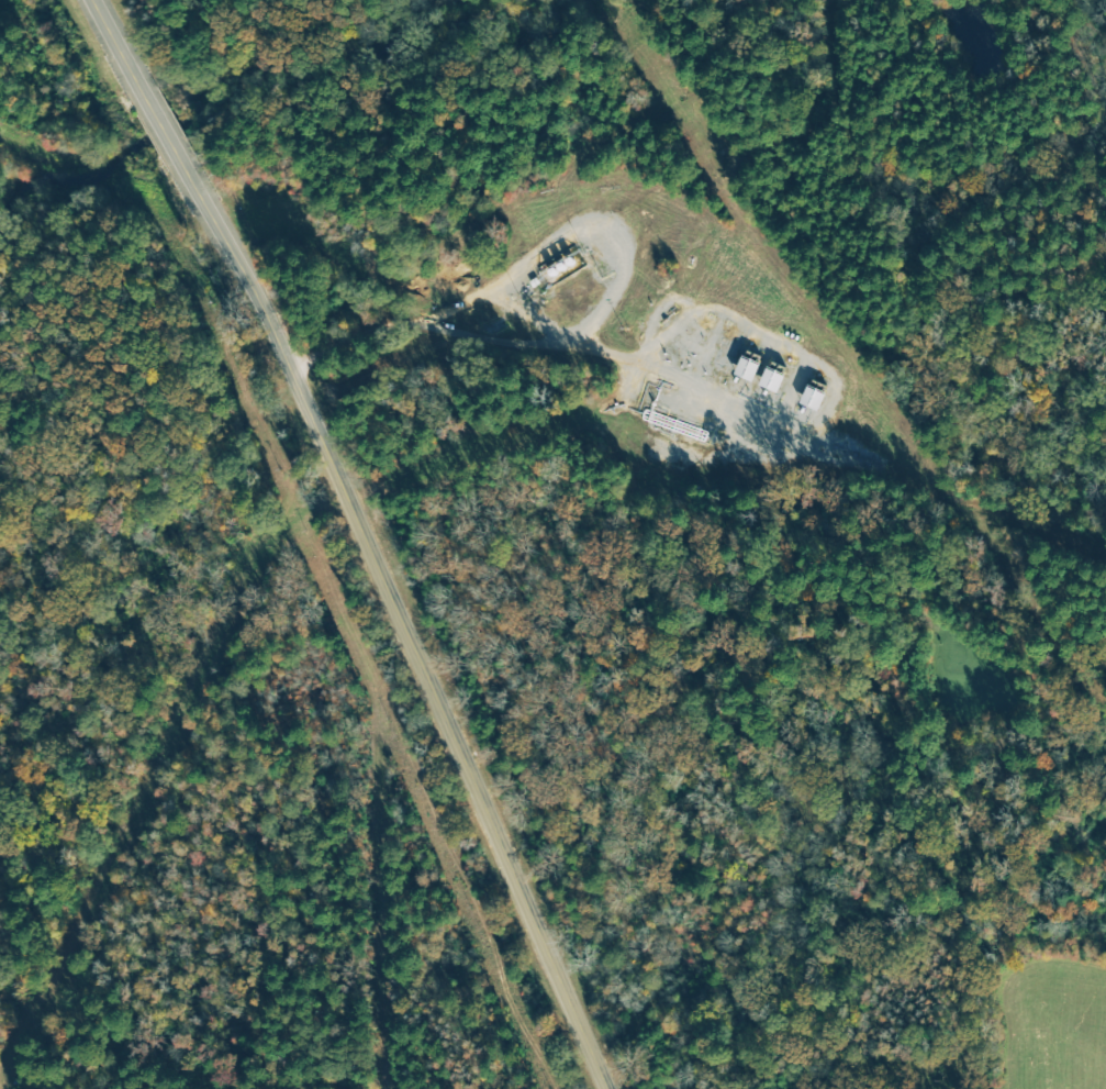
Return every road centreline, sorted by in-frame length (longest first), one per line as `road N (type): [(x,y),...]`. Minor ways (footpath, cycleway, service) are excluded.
road 1 (tertiary): [(94,0),(280,347),(610,1088)]

